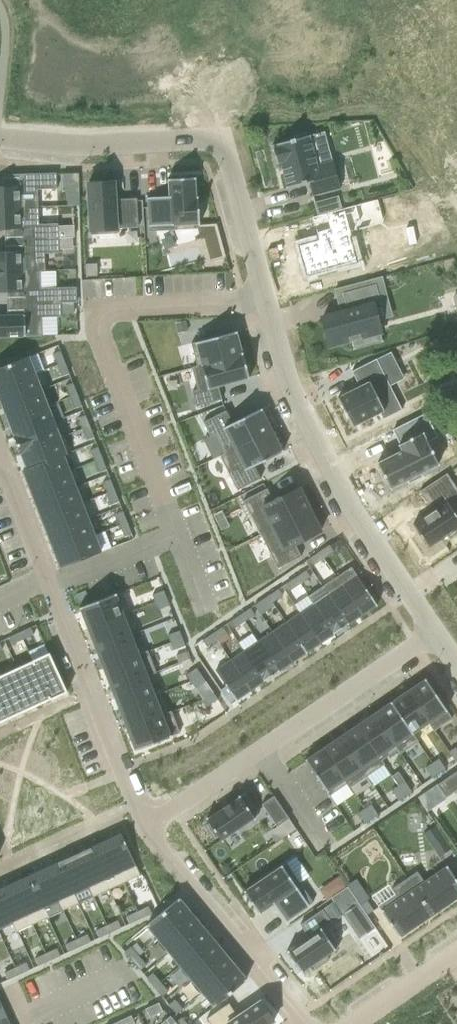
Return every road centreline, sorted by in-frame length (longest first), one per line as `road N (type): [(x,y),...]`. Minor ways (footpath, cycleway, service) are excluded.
road 1 (residential): [(263,293),(110,307),(94,321),(176,534)]
road 2 (residential): [(429,636),(316,451),(263,293)]
road 3 (residential): [(263,293),(228,161),(211,141),(0,140)]
road 4 (residential): [(147,827),(429,636)]
road 5 (residential): [(147,827),(45,581)]
road 6 (residential): [(303,1023),(147,827)]
road 7 (residential): [(176,534),(45,581)]
road 8 (residential): [(350,1023),(456,947)]

